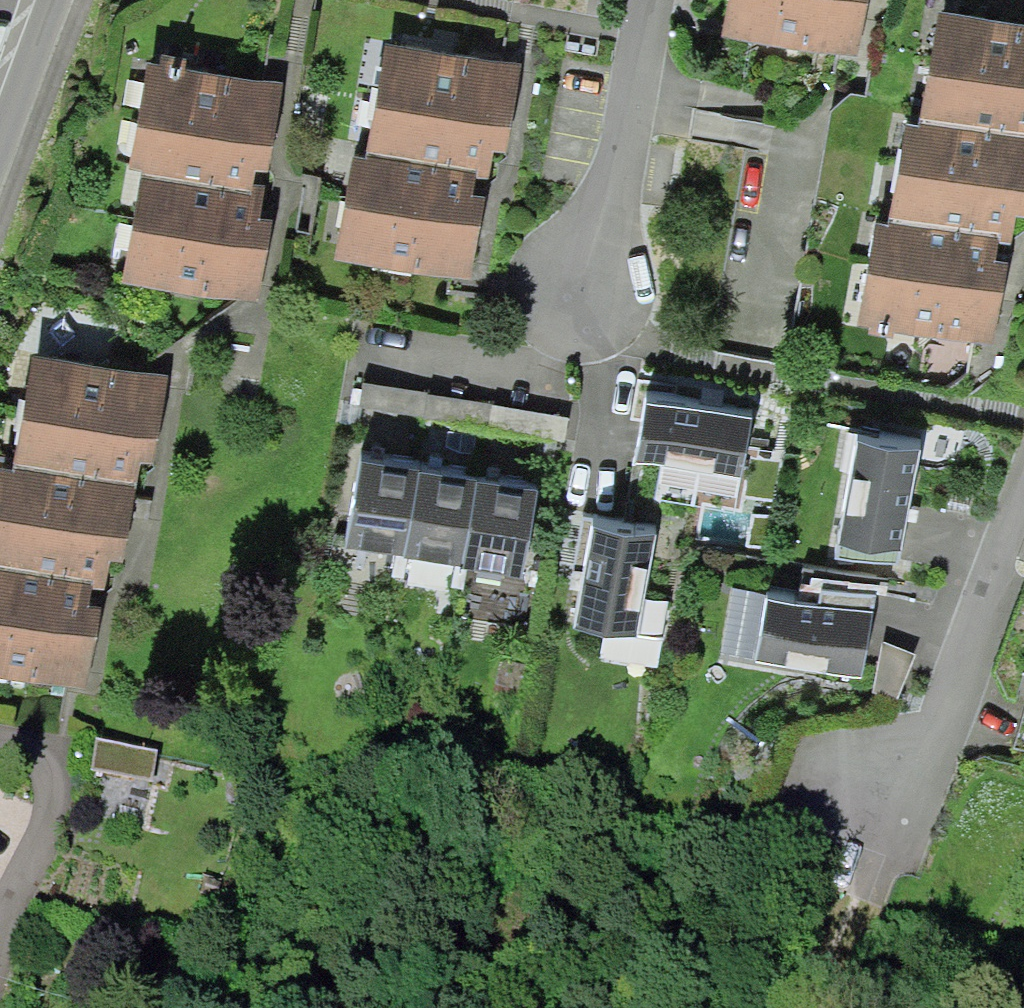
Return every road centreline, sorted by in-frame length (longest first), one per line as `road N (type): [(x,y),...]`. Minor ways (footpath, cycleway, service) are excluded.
road 1 (residential): [(1023,476),(945,694),(876,845)]
road 2 (residential): [(655,0),(582,297)]
road 3 (track): [(876,845),(813,1007)]

